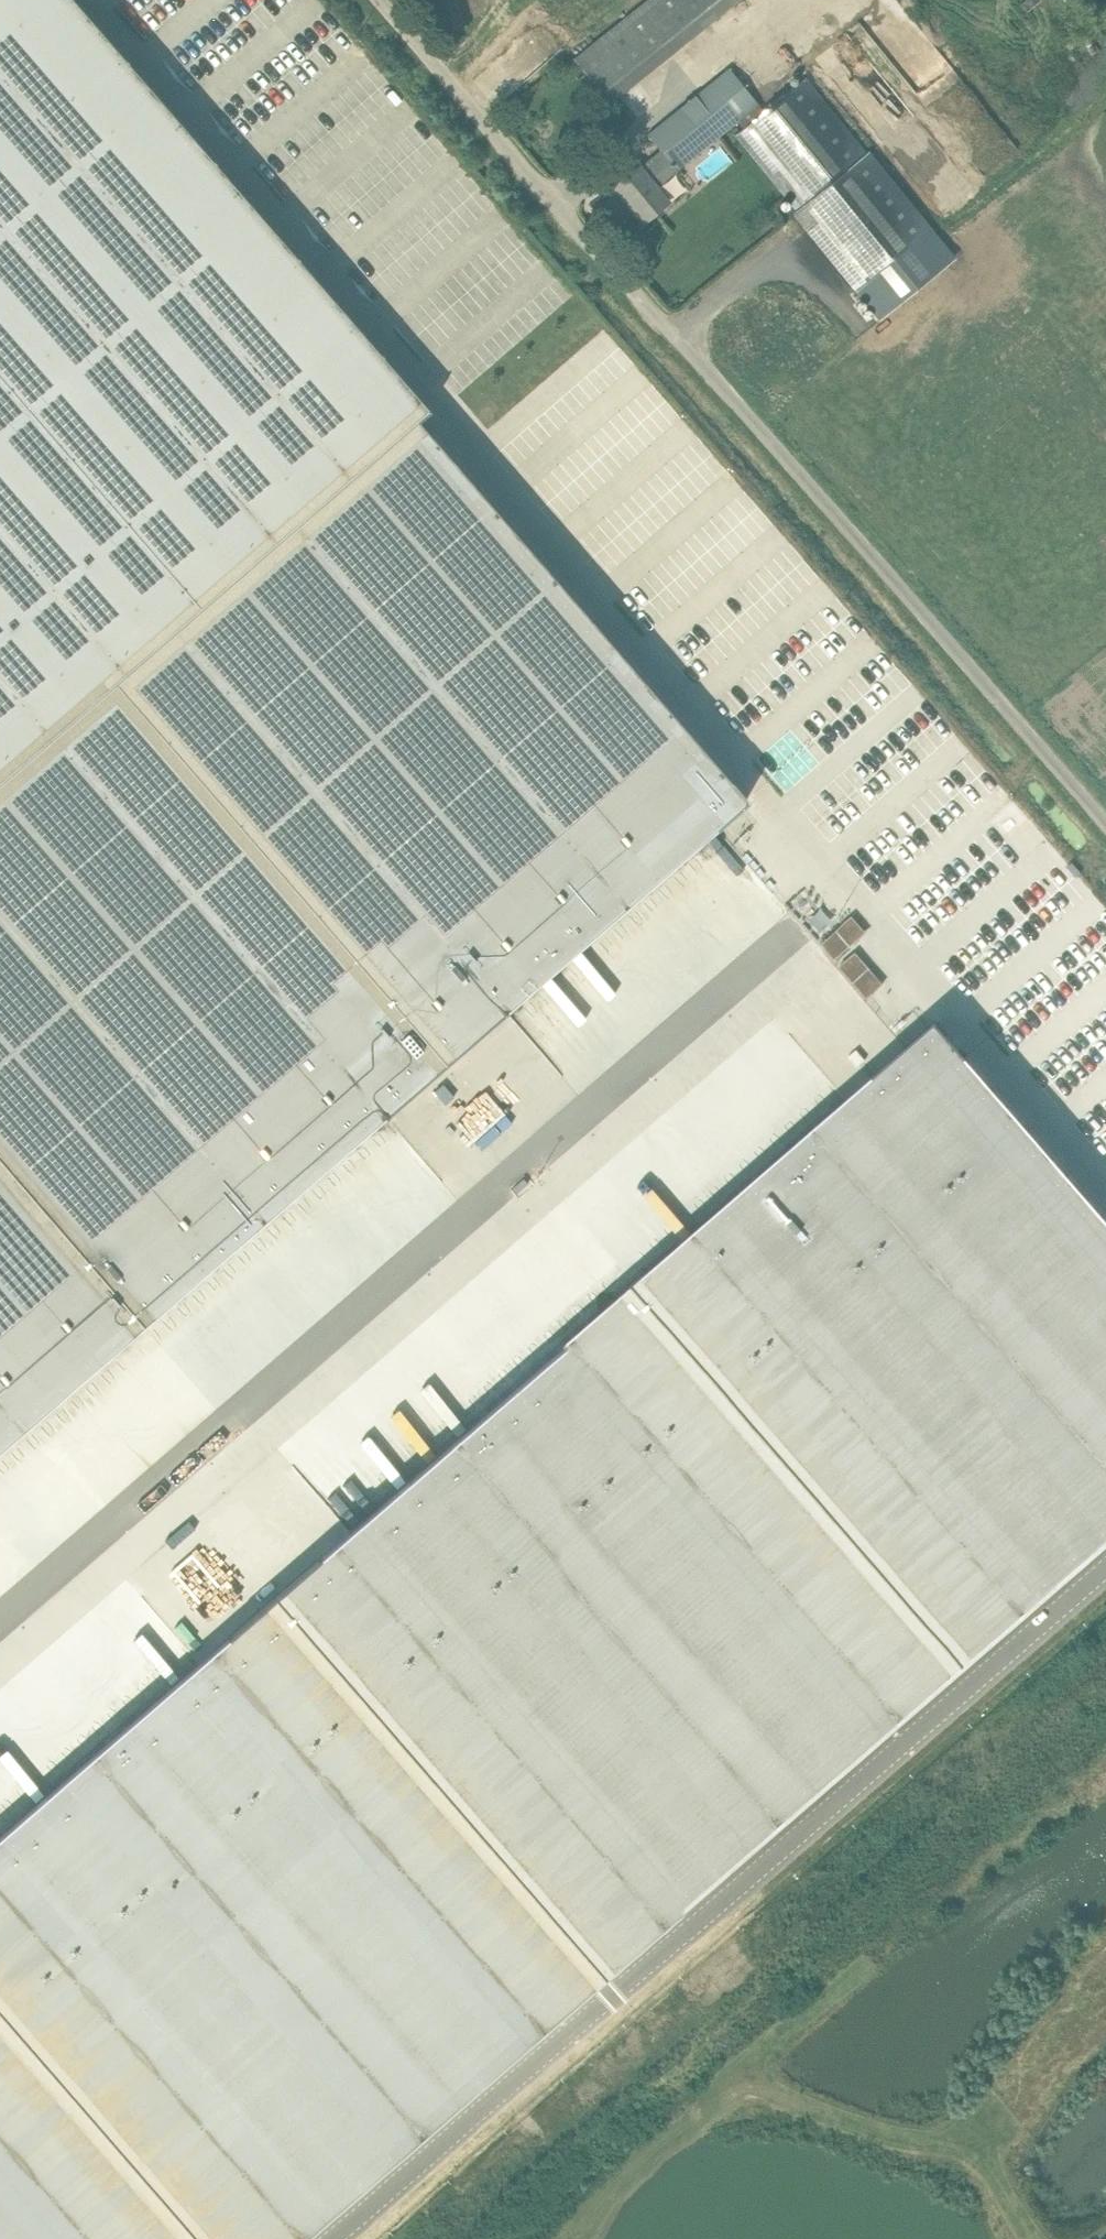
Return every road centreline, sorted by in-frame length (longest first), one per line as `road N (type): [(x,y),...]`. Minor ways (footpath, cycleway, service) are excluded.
road 1 (unclassified): [(1105,824),(383,0)]

